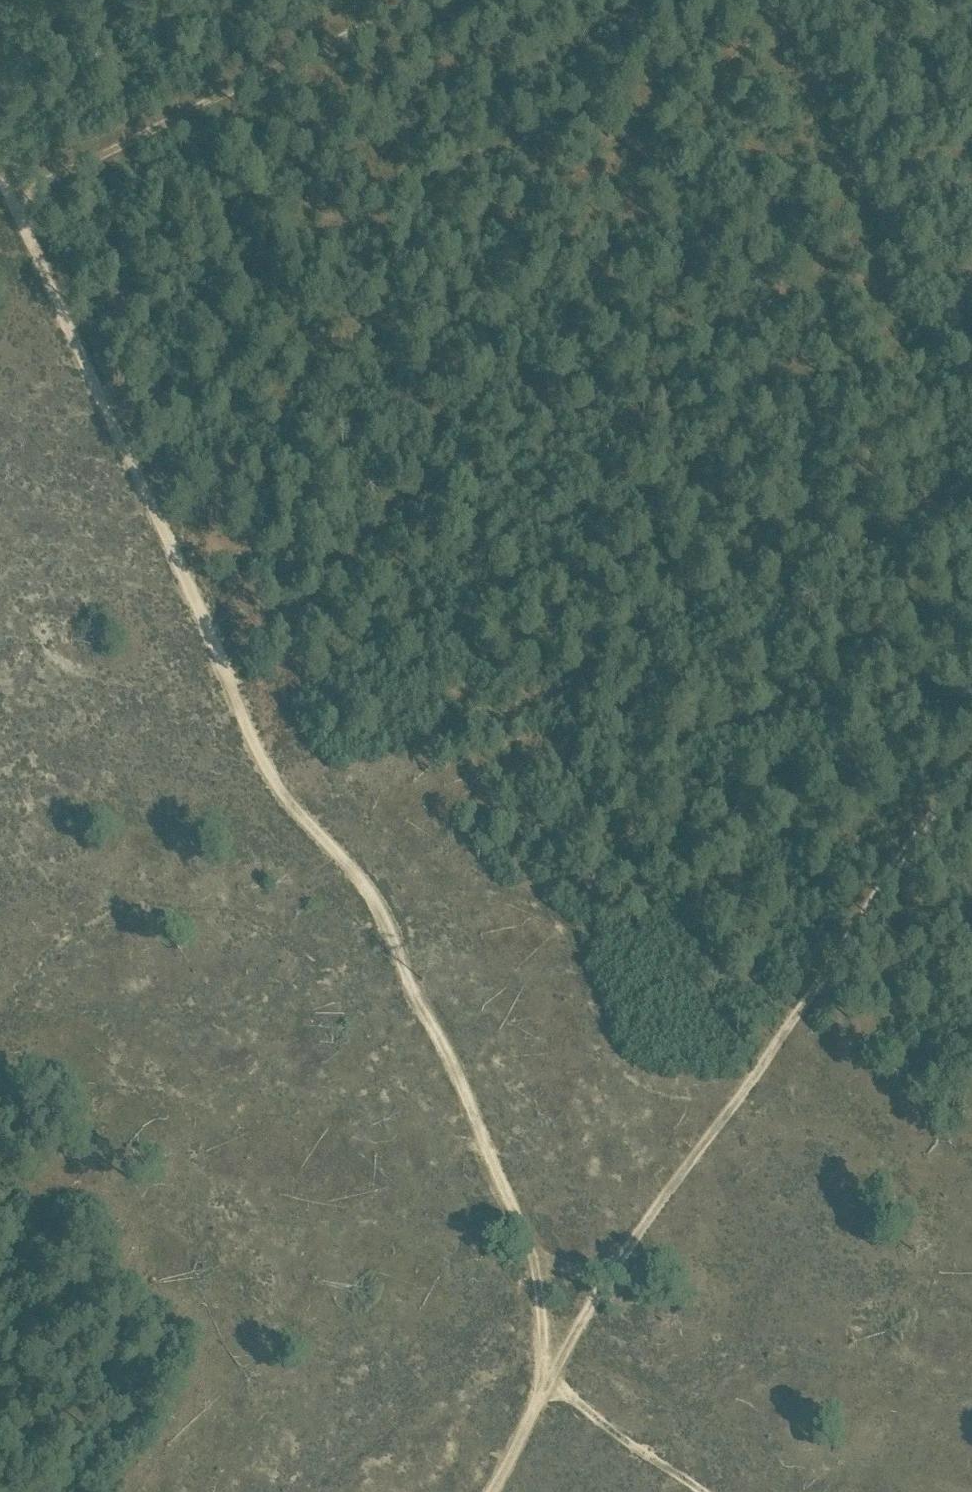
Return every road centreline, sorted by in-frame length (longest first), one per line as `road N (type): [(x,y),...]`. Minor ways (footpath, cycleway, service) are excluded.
road 1 (track): [(0,185),(287,804),(392,925),(526,1247),(552,1358),(534,1422),(493,1491)]
road 2 (track): [(613,1426),(552,1358),(852,934),(926,815),(971,771)]
road 3 (track): [(420,0),(4,192)]

